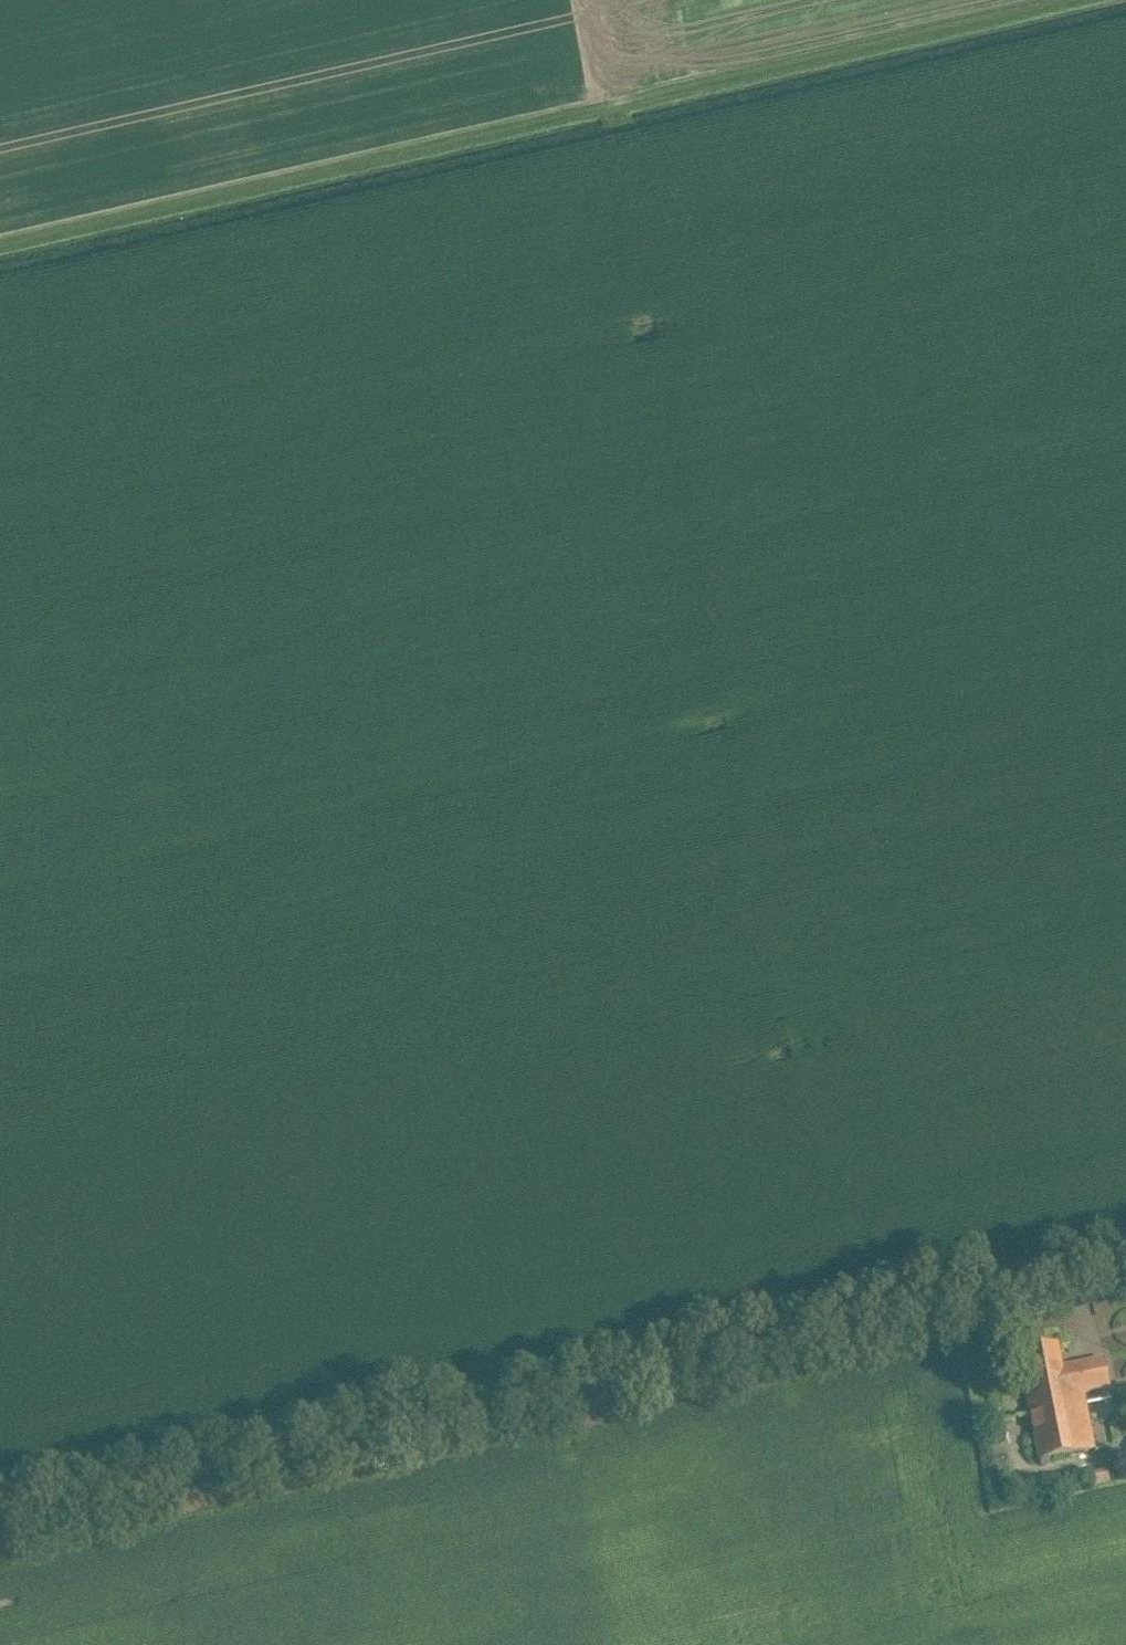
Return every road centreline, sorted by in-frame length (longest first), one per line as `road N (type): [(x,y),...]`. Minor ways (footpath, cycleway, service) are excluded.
road 1 (unclassified): [(0,1522),(1125,1262)]

